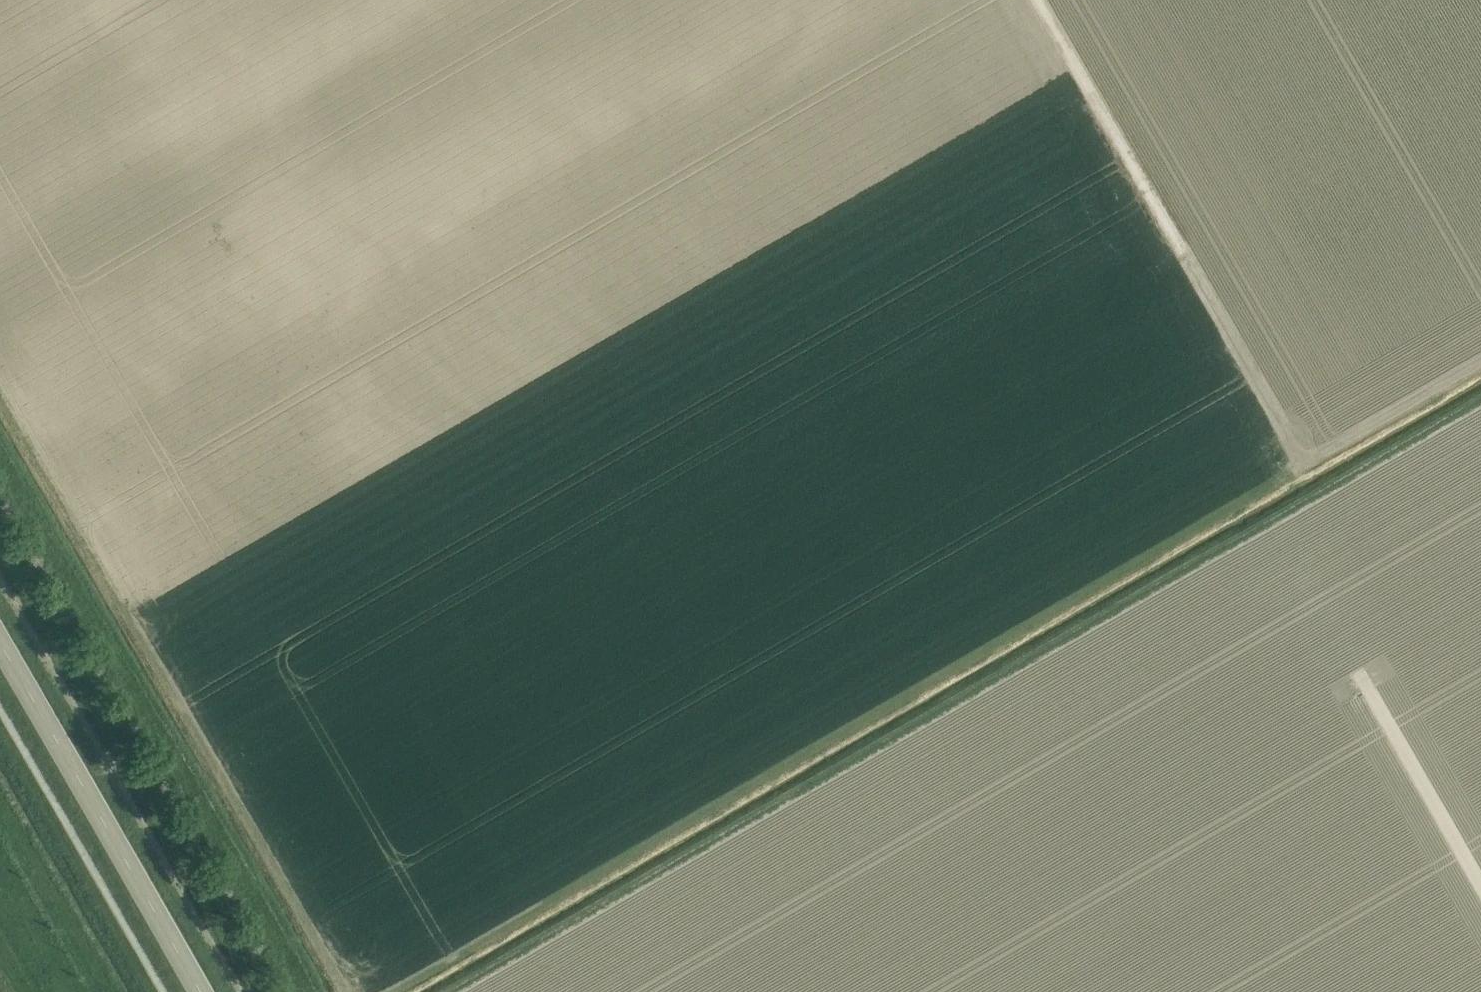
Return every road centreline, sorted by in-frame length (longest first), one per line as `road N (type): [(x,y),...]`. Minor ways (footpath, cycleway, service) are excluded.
road 1 (tertiary): [(0,653),(190,991)]

